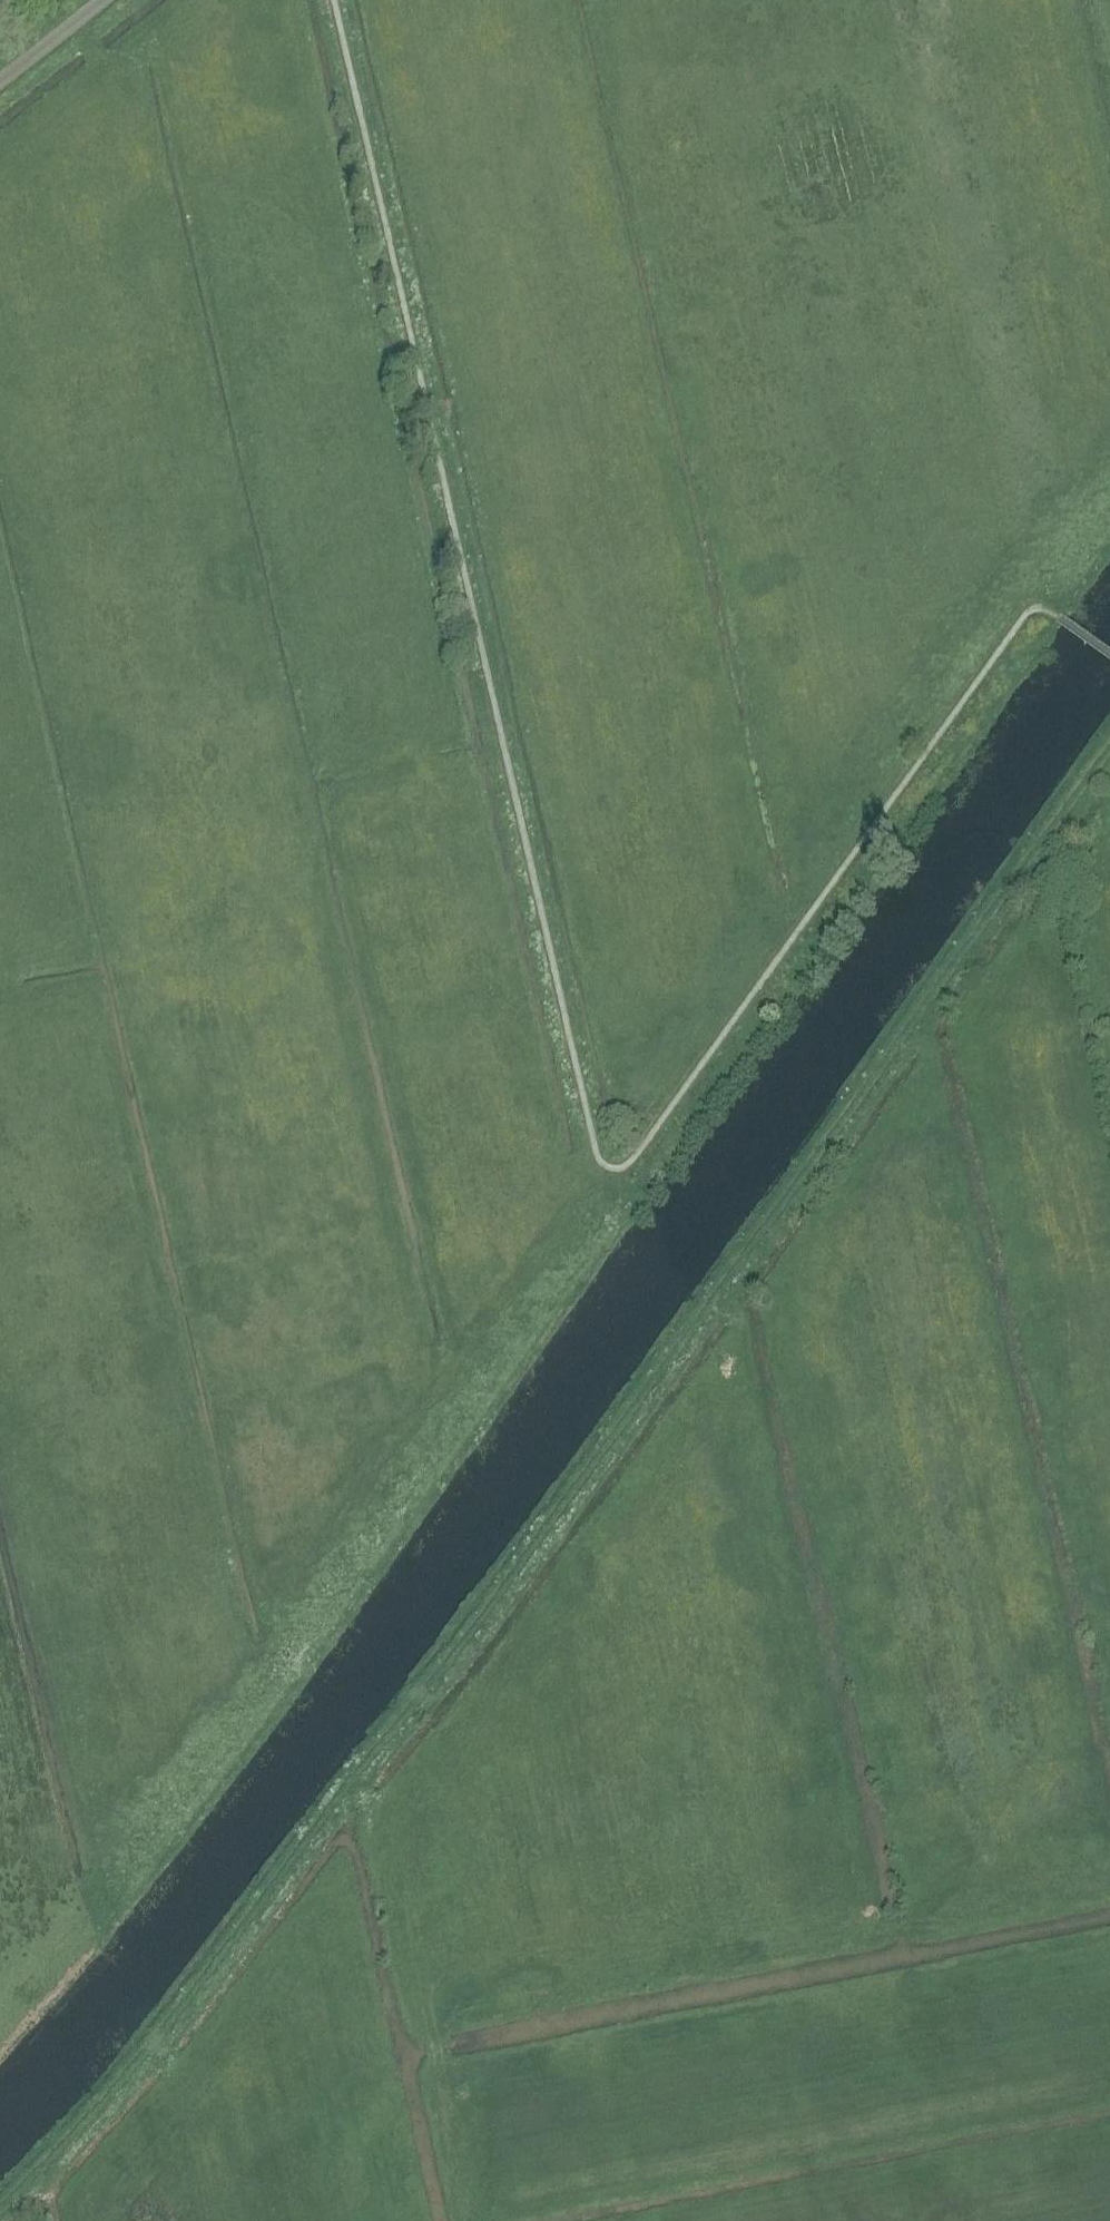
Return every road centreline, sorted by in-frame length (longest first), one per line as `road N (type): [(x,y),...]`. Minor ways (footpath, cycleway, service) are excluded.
road 1 (unclassified): [(0,83),(104,0)]

